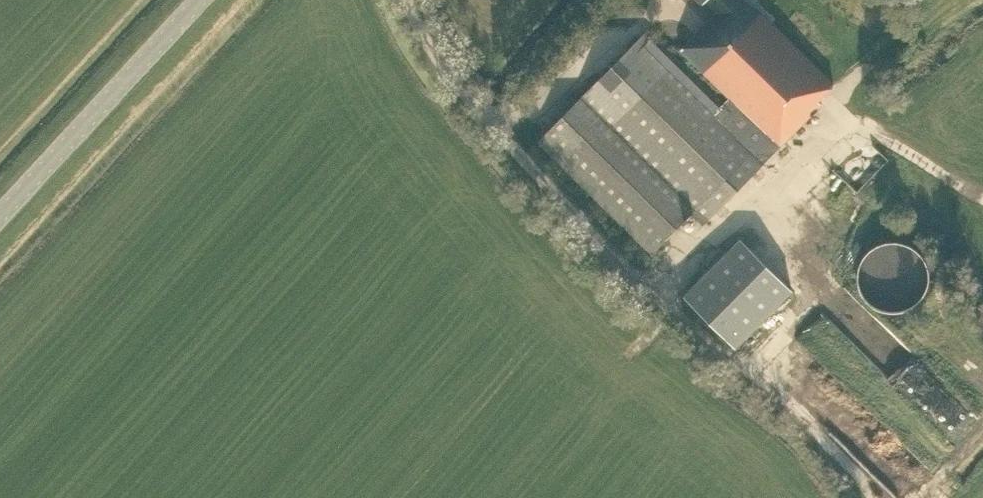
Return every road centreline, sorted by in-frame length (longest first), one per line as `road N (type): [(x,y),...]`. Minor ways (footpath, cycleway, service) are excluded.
road 1 (tertiary): [(0,218),(201,0)]

